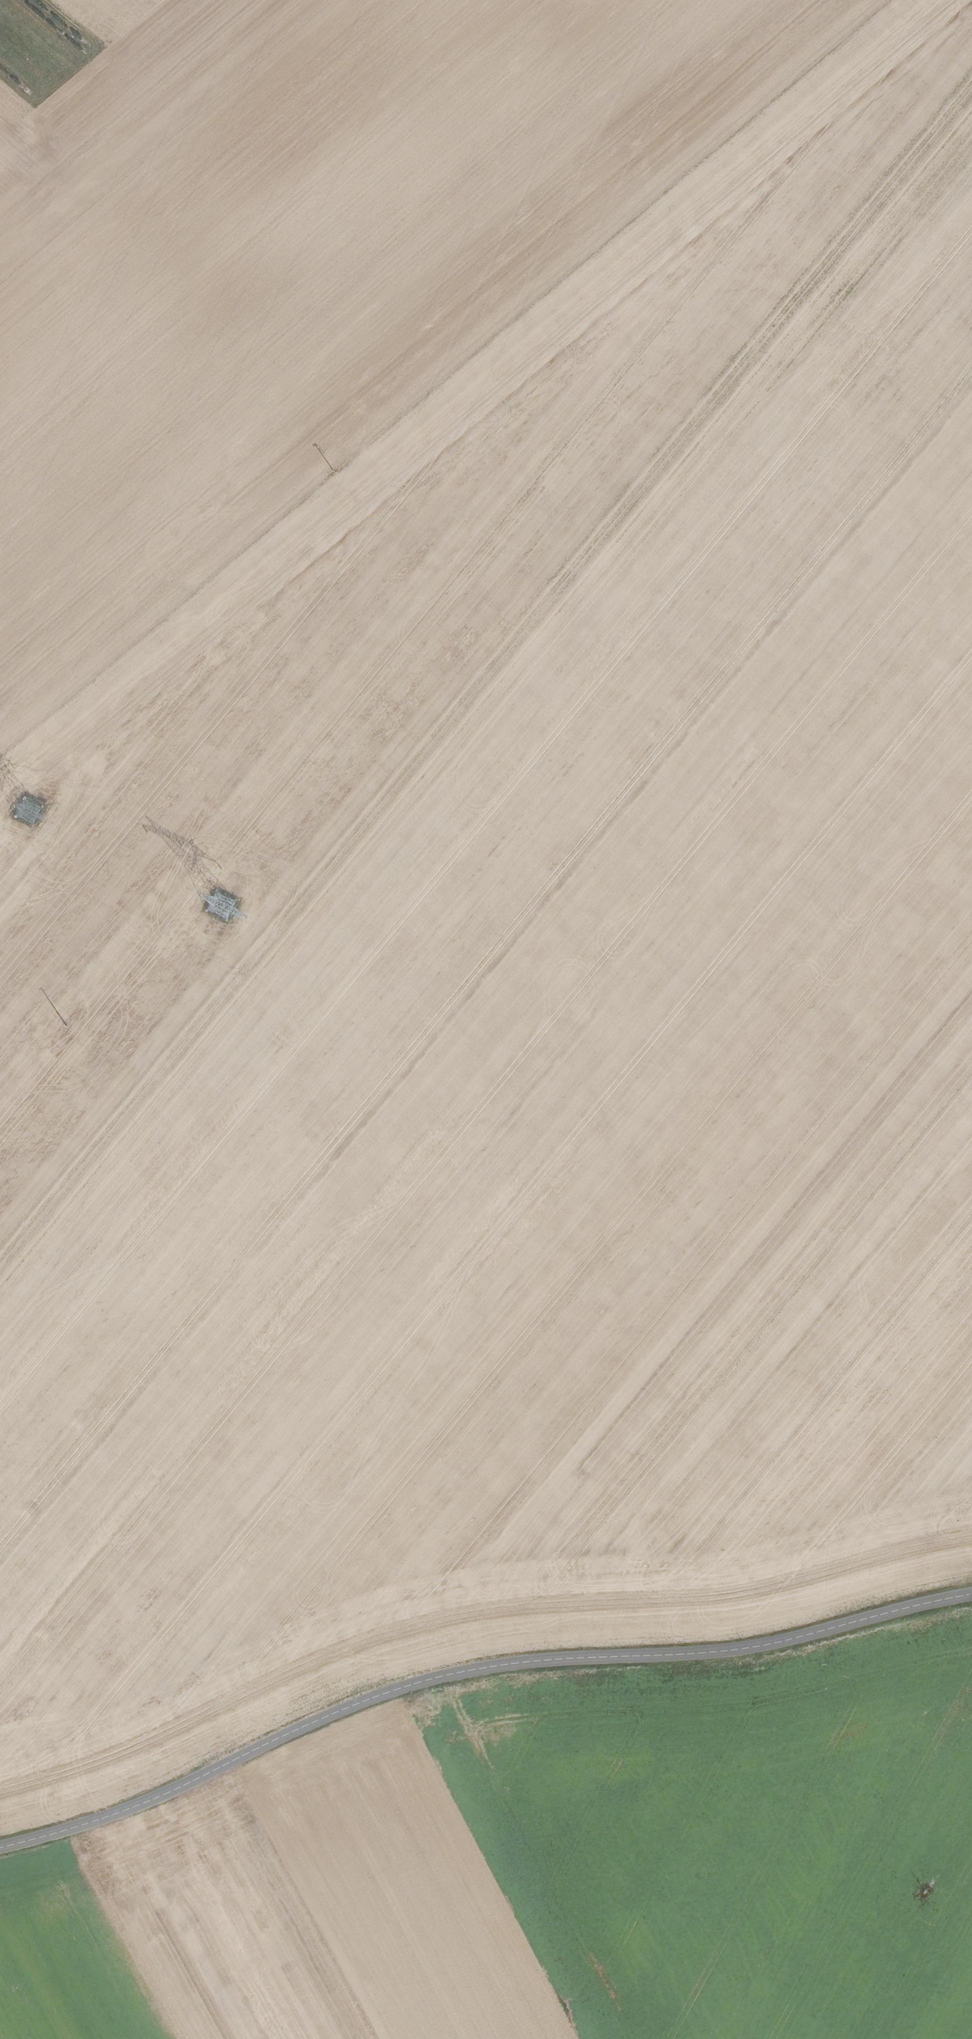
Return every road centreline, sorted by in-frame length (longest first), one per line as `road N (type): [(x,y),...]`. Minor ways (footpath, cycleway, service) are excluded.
road 1 (tertiary): [(0,1848),(135,1807),(315,1722),(456,1674),(732,1651),(971,1595)]

